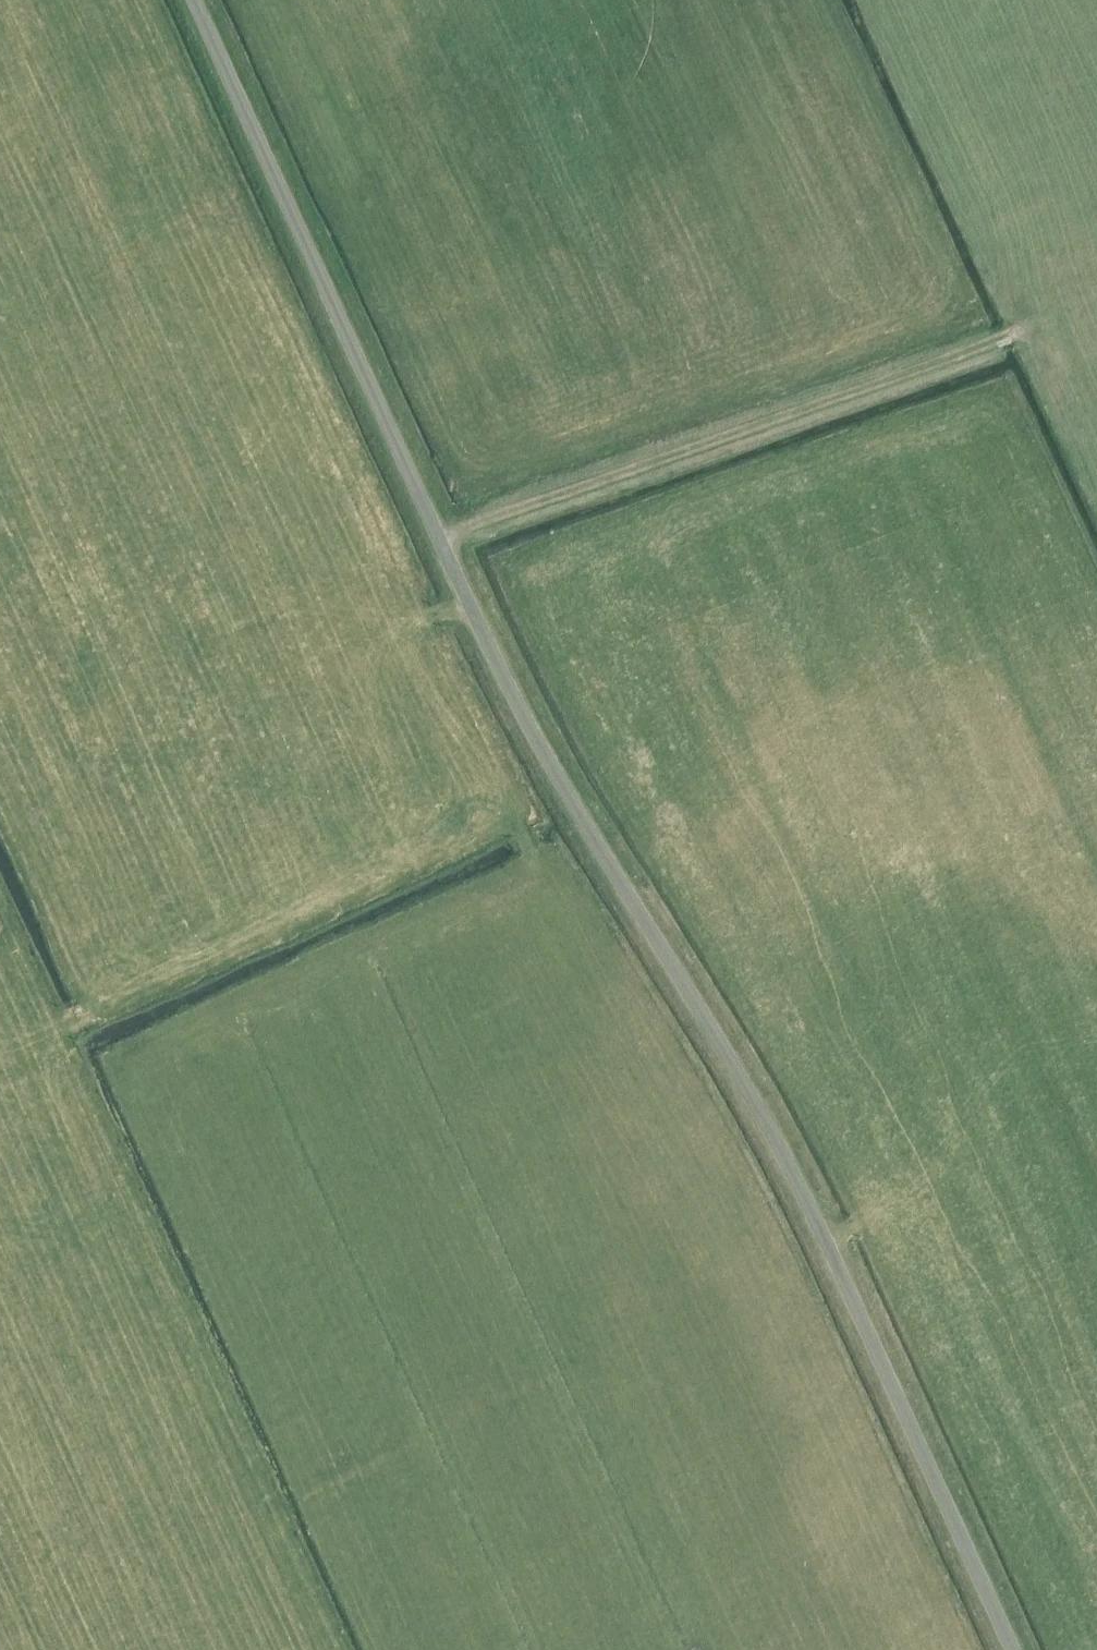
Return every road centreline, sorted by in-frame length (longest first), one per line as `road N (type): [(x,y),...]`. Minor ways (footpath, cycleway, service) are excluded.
road 1 (unclassified): [(1011,1649),(775,1142),(491,653),(193,0)]

